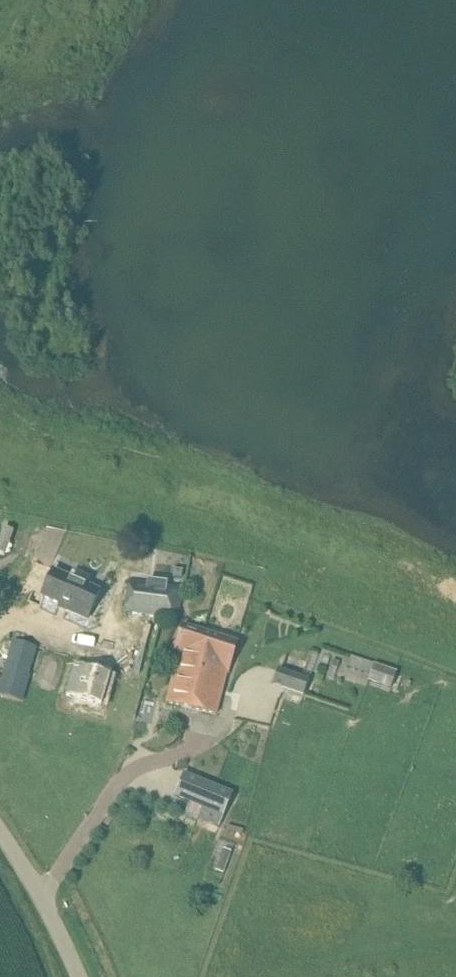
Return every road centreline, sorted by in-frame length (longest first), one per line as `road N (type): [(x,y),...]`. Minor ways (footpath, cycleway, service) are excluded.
road 1 (unclassified): [(79,976),(0,835)]

